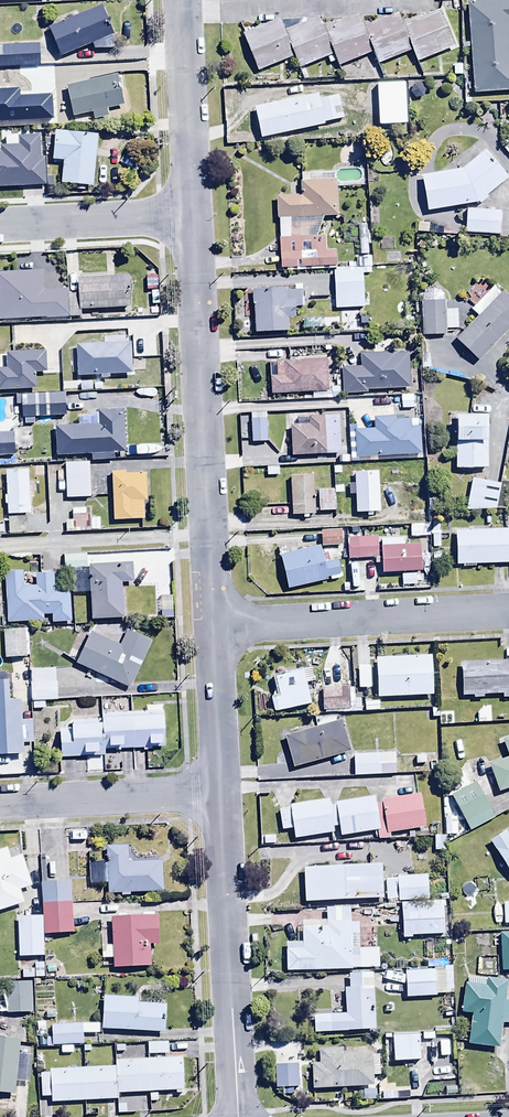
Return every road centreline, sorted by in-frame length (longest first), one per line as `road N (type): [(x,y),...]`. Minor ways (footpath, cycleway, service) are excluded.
road 1 (unclassified): [(190,217),(210,627)]
road 2 (unclassified): [(218,792),(233,1116)]
road 3 (residential): [(508,612),(210,627)]
road 4 (residential): [(0,803),(218,792)]
road 5 (unclassified): [(180,0),(190,217)]
road 6 (residential): [(0,224),(190,217)]
road 7 (unclassified): [(210,627),(218,792)]

